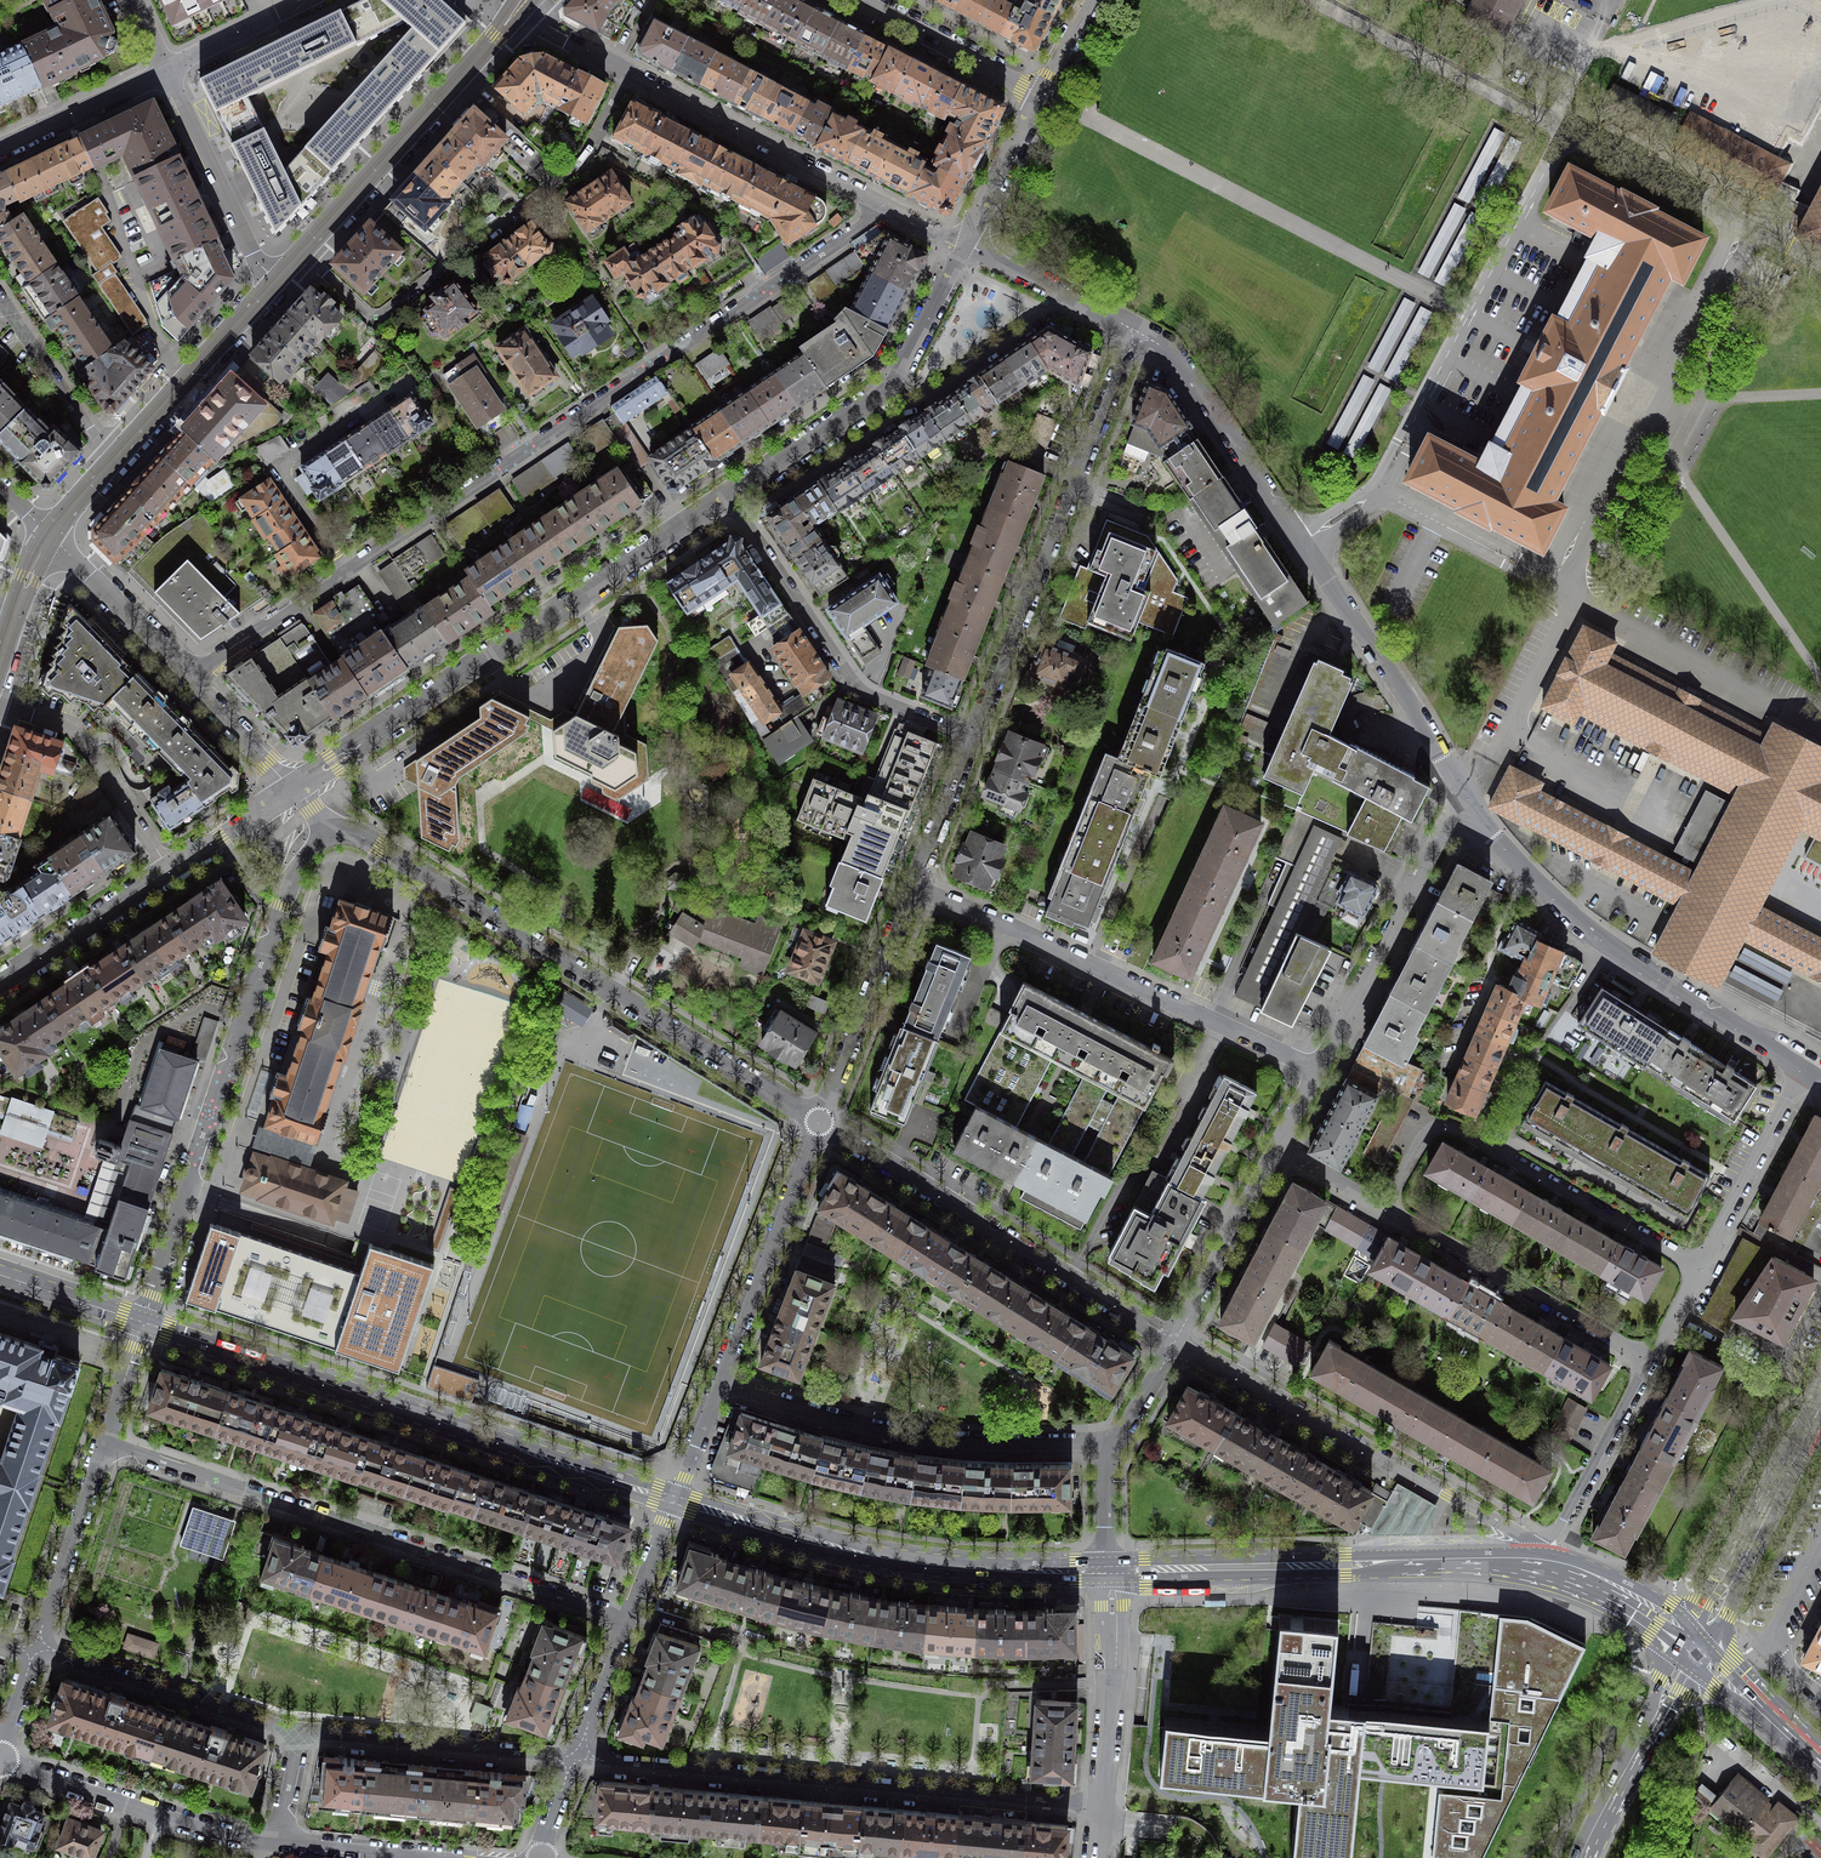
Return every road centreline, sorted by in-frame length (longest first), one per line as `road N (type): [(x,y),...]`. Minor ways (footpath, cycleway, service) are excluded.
road 1 (residential): [(189,676),(888,208)]
road 2 (residential): [(326,833),(363,837),(819,1121)]
road 3 (residential): [(1462,796),(1173,359),(1134,331)]
road 4 (secondary): [(674,1499),(143,1323)]
road 5 (residential): [(35,1649),(290,1729),(575,1756)]
road 6 (residential): [(103,1444),(628,1619)]
road 7 (residential): [(326,833),(309,844),(292,874),(143,1323)]
road 8 (residential): [(575,1756),(1100,1805)]
road 9 (residential): [(728,498),(293,788)]
road 10 (residential): [(0,1760),(225,1834),(450,1857)]
road 11 (residential): [(304,255),(380,315),(580,166),(630,73)]
road 12 (residential): [(1806,1070),(1610,949),(1509,854),(1462,796)]
road 13 (secondary): [(1109,1571),(882,1556),(674,1499)]
road 14 (residential): [(914,887),(1318,1069)]
road 15 (residential): [(1134,331),(972,737)]
road 16 (residential): [(1277,1146),(1651,1361)]
road 17 (secondary): [(1539,1565),(1109,1571)]
road 18 (residential): [(1539,1565),(1505,1527),(1176,1340)]
road 19 (residential): [(819,1121),(1176,1340)]
road 20 (residential): [(819,1121),(674,1499)]
road 21 (residential): [(965,246),(888,388),(728,498)]
road 22 (residential): [(728,498),(858,689),(972,737)]
road 23 (residential): [(293,788),(0,985)]
road 24 (tertiary): [(304,255),(521,1)]
road 25 (residential): [(1806,1070),(1651,1361)]
road 26 (residential): [(1318,1069),(1462,796)]
road 27 (residential): [(888,208),(630,73)]
road 28 (primary): [(1812,1424),(1694,1648)]
road 29 (residential): [(914,887),(819,1121)]
road 30 (tertiary): [(112,464),(281,279)]
road 31 (residential): [(1109,1571),(1107,1466),(1176,1340)]
road 32 (residential): [(166,70),(251,249),(281,279)]
road 33 (secondary): [(1585,1857),(1694,1648)]
road 34 (residential): [(1100,1805),(1113,1650),(1109,1571)]
road 35 (residential): [(1651,1361),(1539,1565)]
road 36 (residential): [(1176,1340),(1277,1146)]
road 37 (residential): [(103,1444),(35,1649)]
road 38 (residential): [(1043,94),(861,0)]
road 39 (residential): [(0,300),(112,464)]
road 40 (residential): [(52,536),(189,676)]
road 41 (residential): [(1134,331),(965,246)]
road 42 (residential): [(166,70),(0,149)]
road 43 (secondary): [(1694,1648),(1605,1587),(1539,1565)]
road 44 (primary): [(1820,1767),(1694,1648)]
road 45 (residential): [(1043,94),(965,246)]
road 46 (residential): [(972,737),(914,887)]
road 47 (residential): [(306,0),(166,70)]
road 48 (residential): [(189,676),(293,788)]
road 49 (secondary): [(143,1323),(0,1275)]
road 50 (residential): [(628,1619),(575,1756)]
road 51 (residential): [(630,73),(540,25),(521,1)]
road 52 (residential): [(674,1499),(628,1619)]
road 53 (residential): [(143,1323),(103,1444)]

